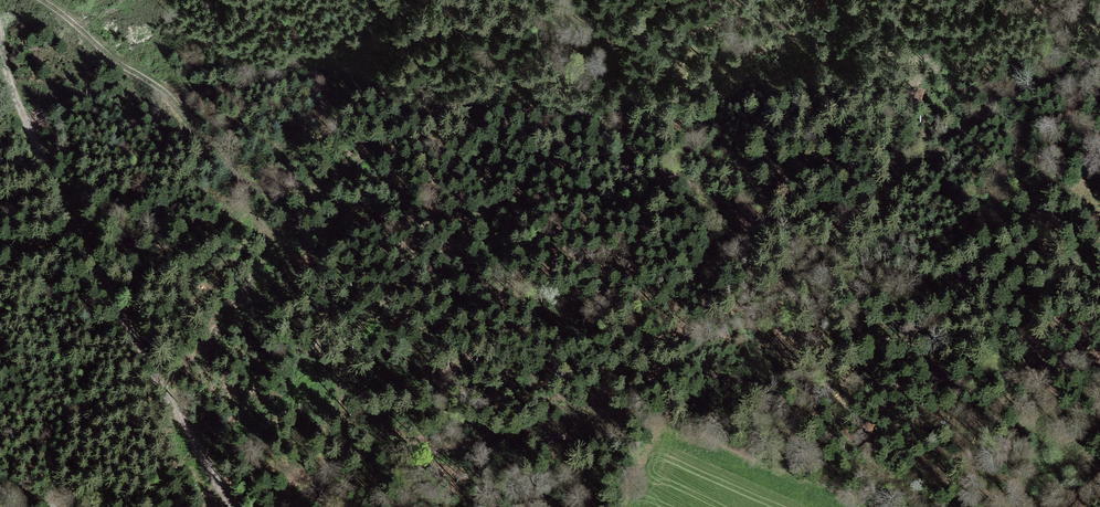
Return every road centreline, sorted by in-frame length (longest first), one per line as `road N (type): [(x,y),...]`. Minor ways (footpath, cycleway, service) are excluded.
road 1 (track): [(284,506),(319,475),(392,435),(570,425),(615,412),(688,370),(1054,365),(1099,353)]
road 2 (track): [(558,95),(756,222),(1044,331),(1099,365)]
road 3 (track): [(0,36),(41,155),(231,506)]

